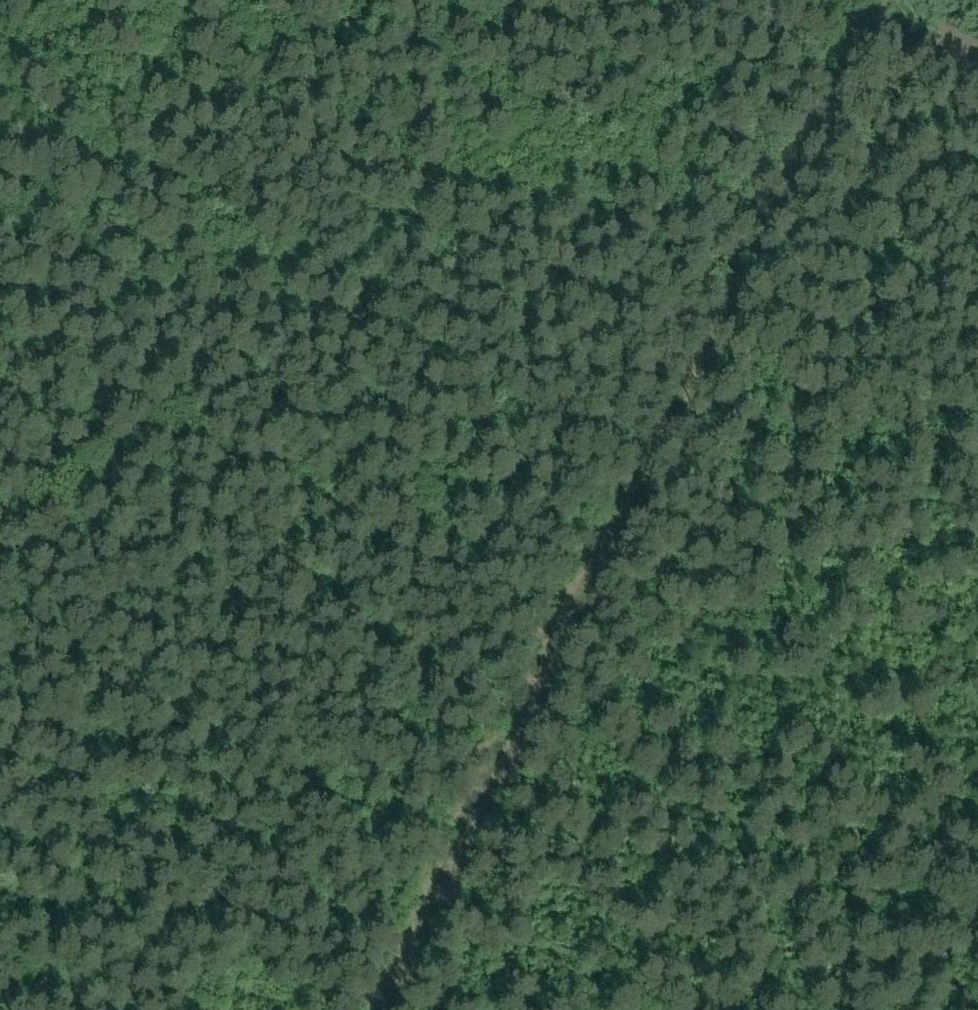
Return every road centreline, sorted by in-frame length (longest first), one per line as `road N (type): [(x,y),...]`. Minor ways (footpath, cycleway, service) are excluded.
road 1 (track): [(389,1009),(835,56),(852,0)]

